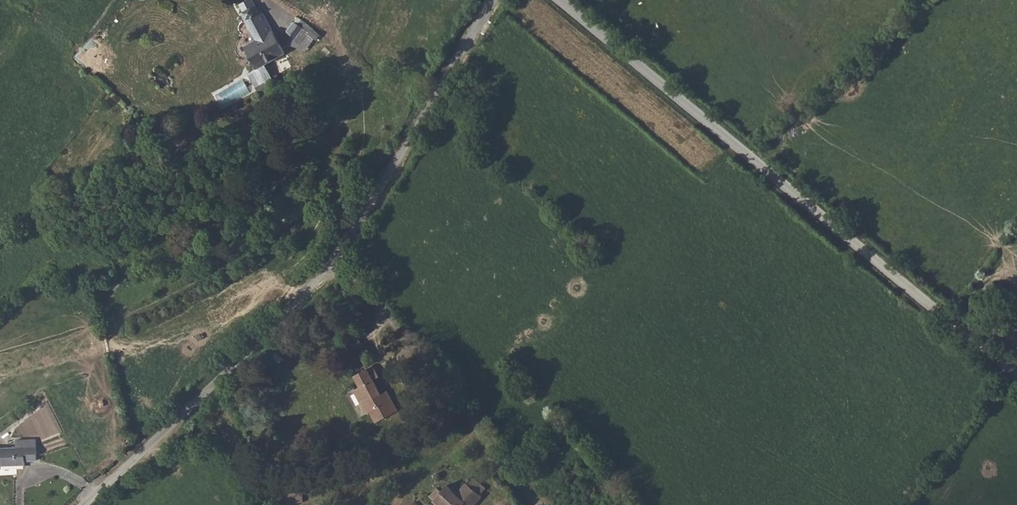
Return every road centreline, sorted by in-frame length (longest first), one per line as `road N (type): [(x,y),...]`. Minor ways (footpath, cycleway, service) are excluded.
road 1 (unclassified): [(557,0),(1016,375)]
road 2 (unclassified): [(327,269),(177,422),(82,504)]
road 3 (residential): [(327,269),(394,328),(537,504)]
road 4 (unclassified): [(492,0),(362,223),(327,269)]
road 5 (track): [(1011,370),(912,504)]

